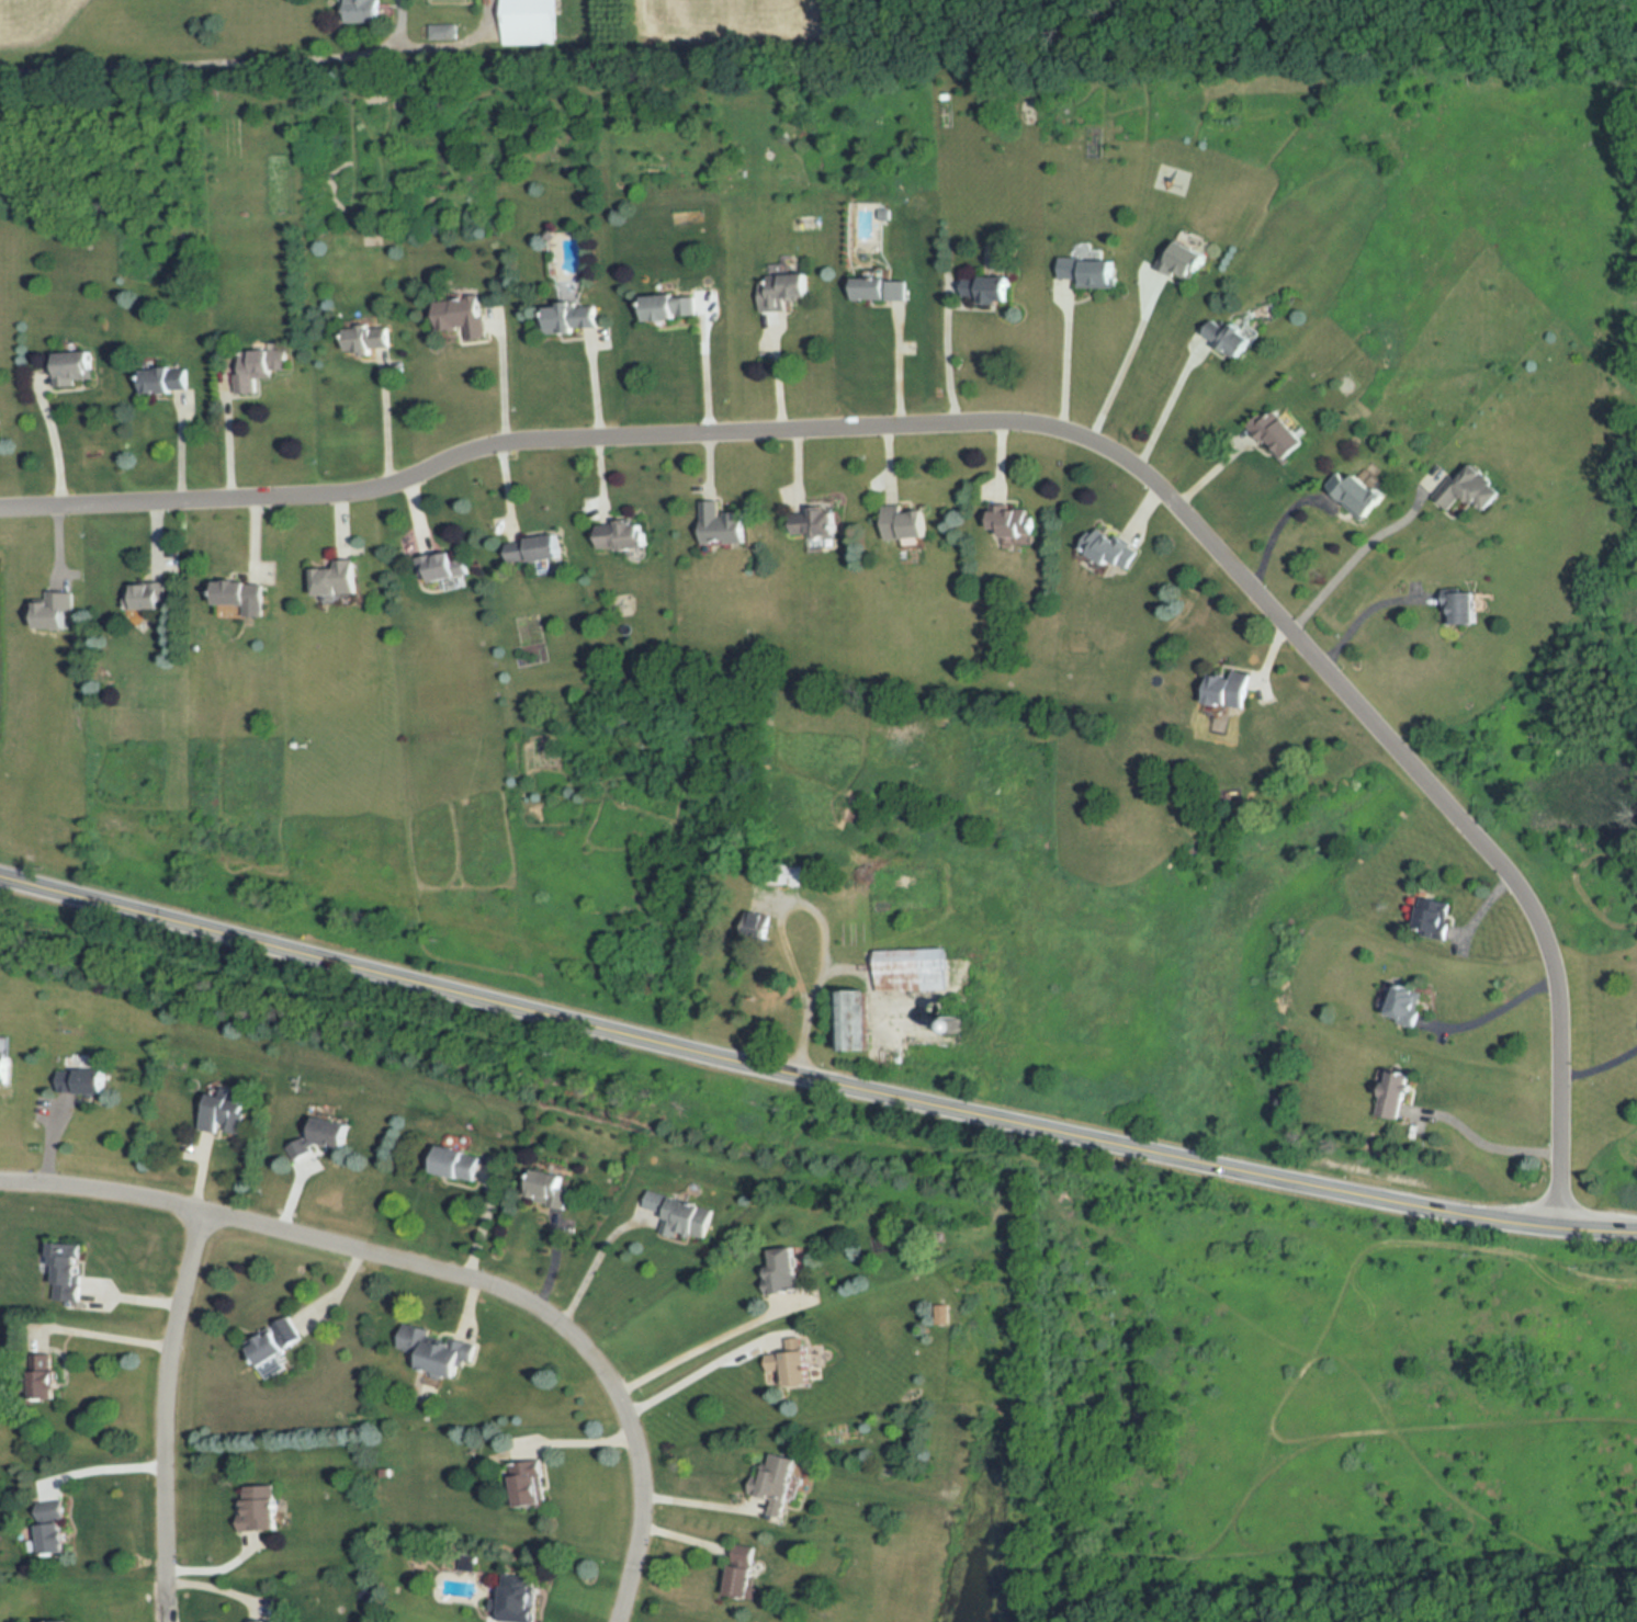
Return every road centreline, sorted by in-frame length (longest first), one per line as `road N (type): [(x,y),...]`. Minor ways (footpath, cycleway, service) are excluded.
road 1 (residential): [(0,508),(318,495),(374,487),(497,443),(534,439),(1029,420),(1099,439),(1167,494),(1523,887),(1555,951),(1560,1229)]
road 2 (secondary): [(1560,1229),(1468,1217),(863,1091),(0,874)]
road 3 (residential): [(0,1182),(143,1196),(486,1283),(564,1325),(603,1368),(631,1421),(641,1471),(642,1534),(618,1621)]
road 4 (residential): [(203,1212),(168,1359),(165,1621)]

